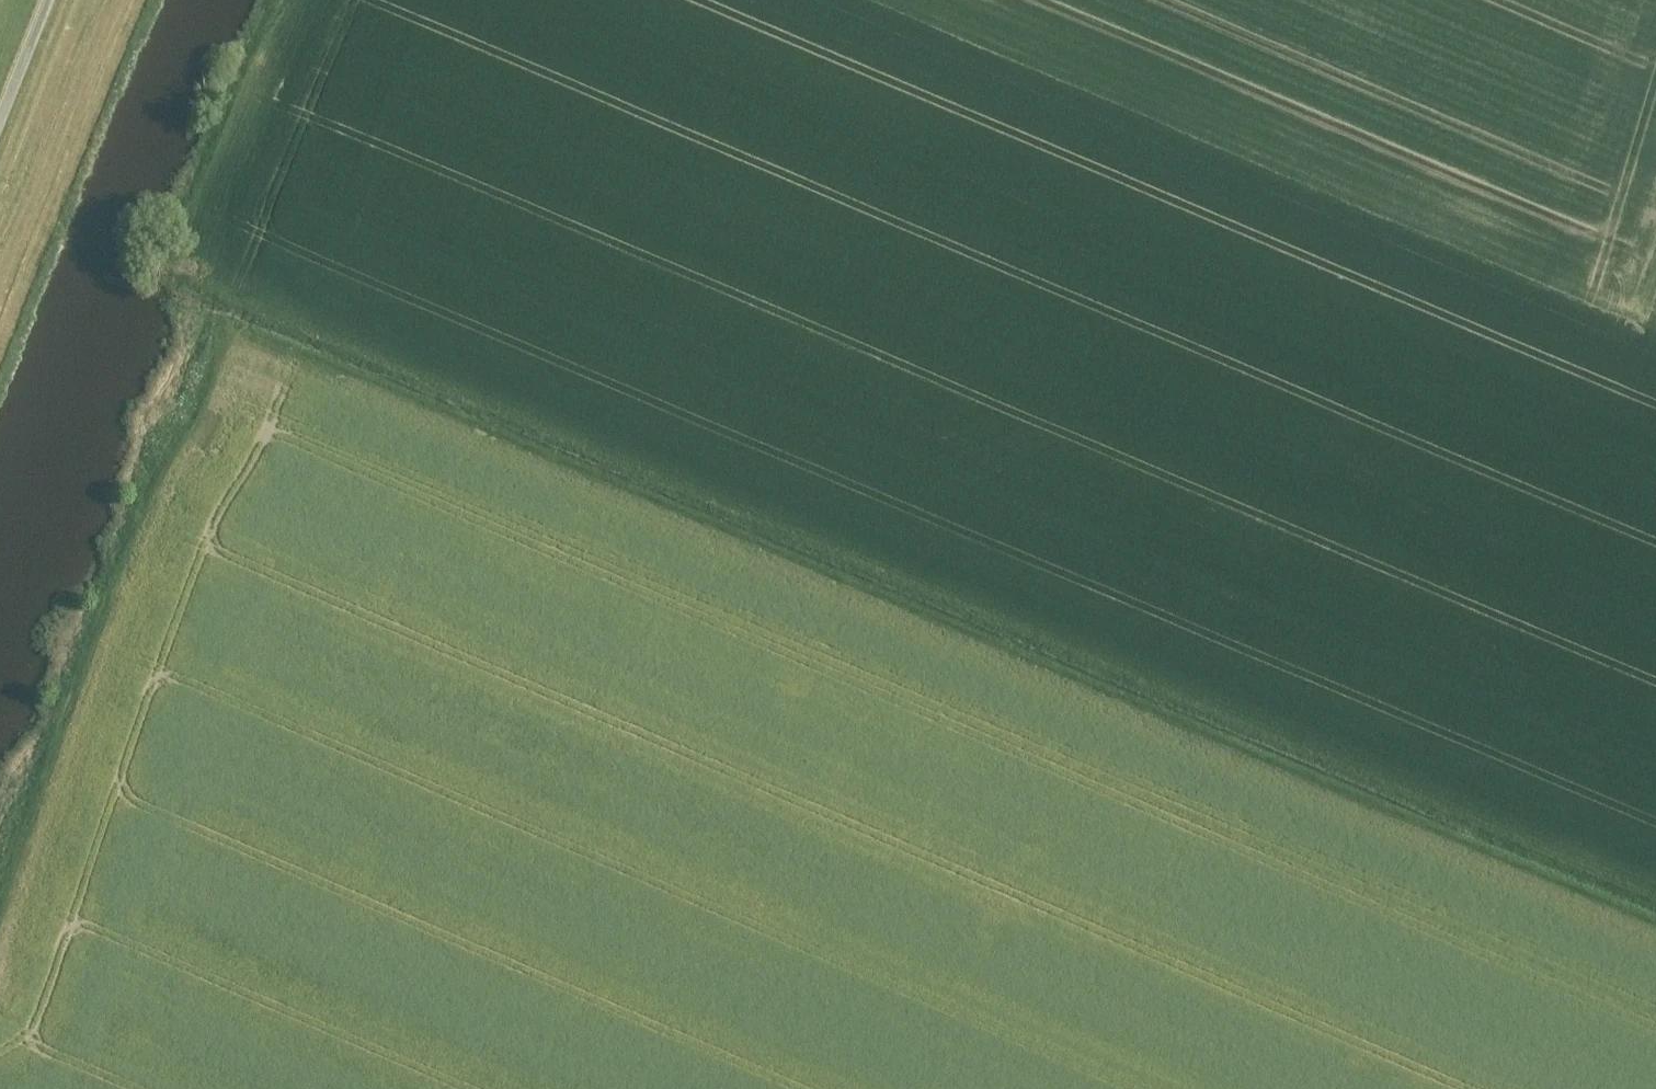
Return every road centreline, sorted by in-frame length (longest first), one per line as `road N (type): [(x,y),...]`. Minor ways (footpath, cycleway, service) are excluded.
road 1 (track): [(55,0),(0,136)]

